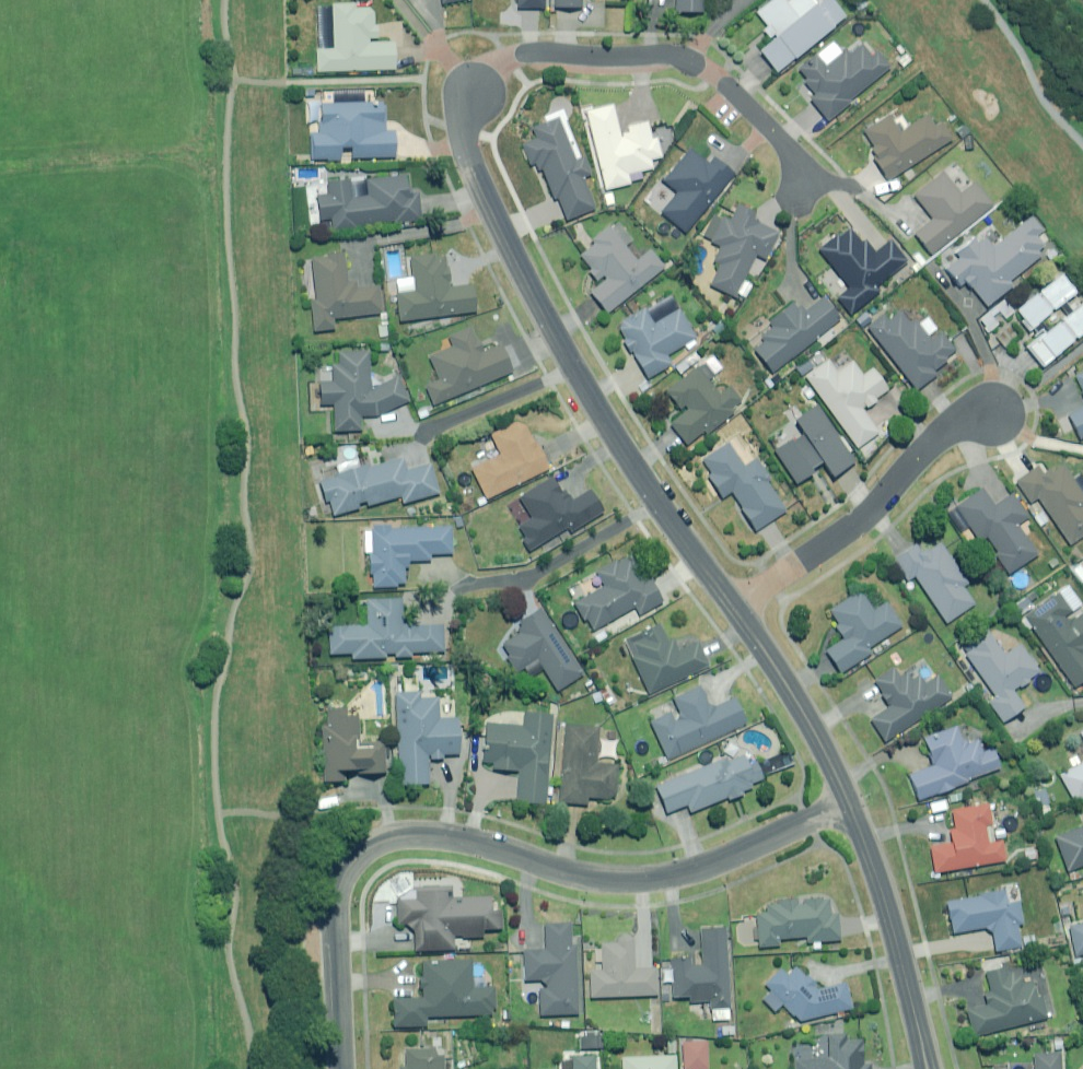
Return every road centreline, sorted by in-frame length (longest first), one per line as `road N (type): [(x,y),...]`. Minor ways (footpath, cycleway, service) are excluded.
road 1 (residential): [(344,1068),(337,902),(349,864),(387,838),(428,830),(579,872),(670,879),(849,806)]
road 2 (residential): [(795,207),(804,185),(799,163),(717,72),(689,57),(527,53),(501,64),(475,92),(466,115),(470,154),(575,365)]
road 3 (residential): [(999,413),(941,435),(852,529),(731,603)]
road 4 (residential): [(849,806),(876,863),(931,1068)]
road 5 (residential): [(731,603),(816,732),(849,806)]
road 6 (residential): [(662,502),(529,579),(463,591)]
road 7 (residential): [(422,435),(575,365)]
road 8 (residential): [(575,365),(662,502)]
road 9 (residential): [(662,502),(731,603)]

